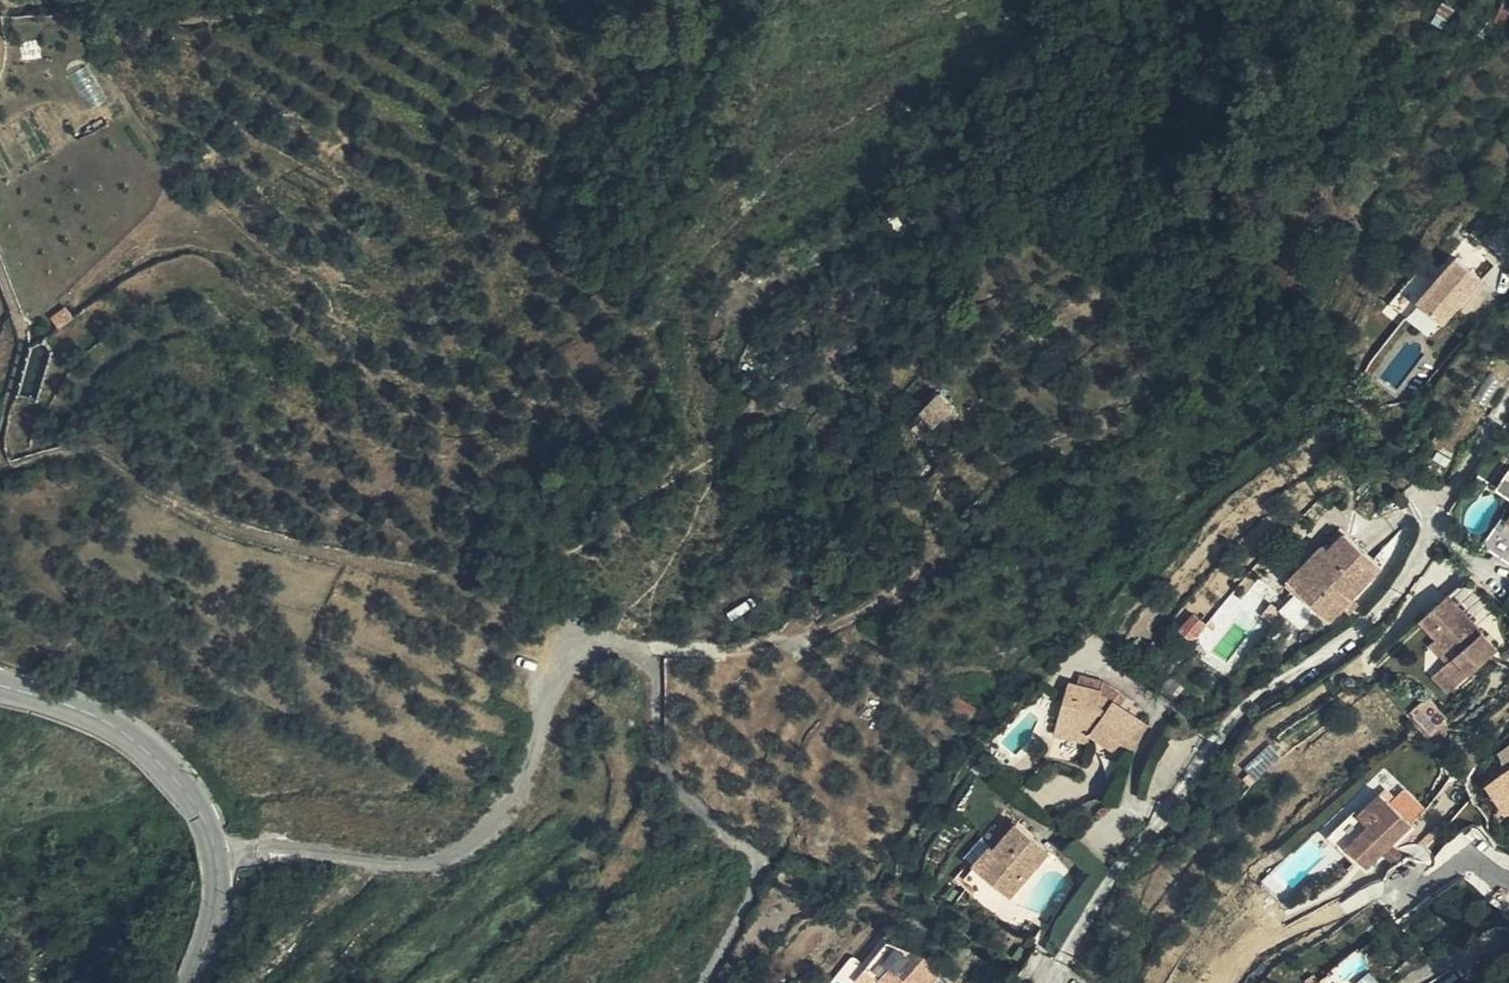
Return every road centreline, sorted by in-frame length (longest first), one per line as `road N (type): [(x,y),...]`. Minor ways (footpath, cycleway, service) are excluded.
road 1 (track): [(1434,533),(1379,622),(1262,698),(1188,770),(1050,982)]
road 2 (tertiary): [(191,982),(222,882),(214,828),(200,801),(135,730),(86,703),(0,677)]

